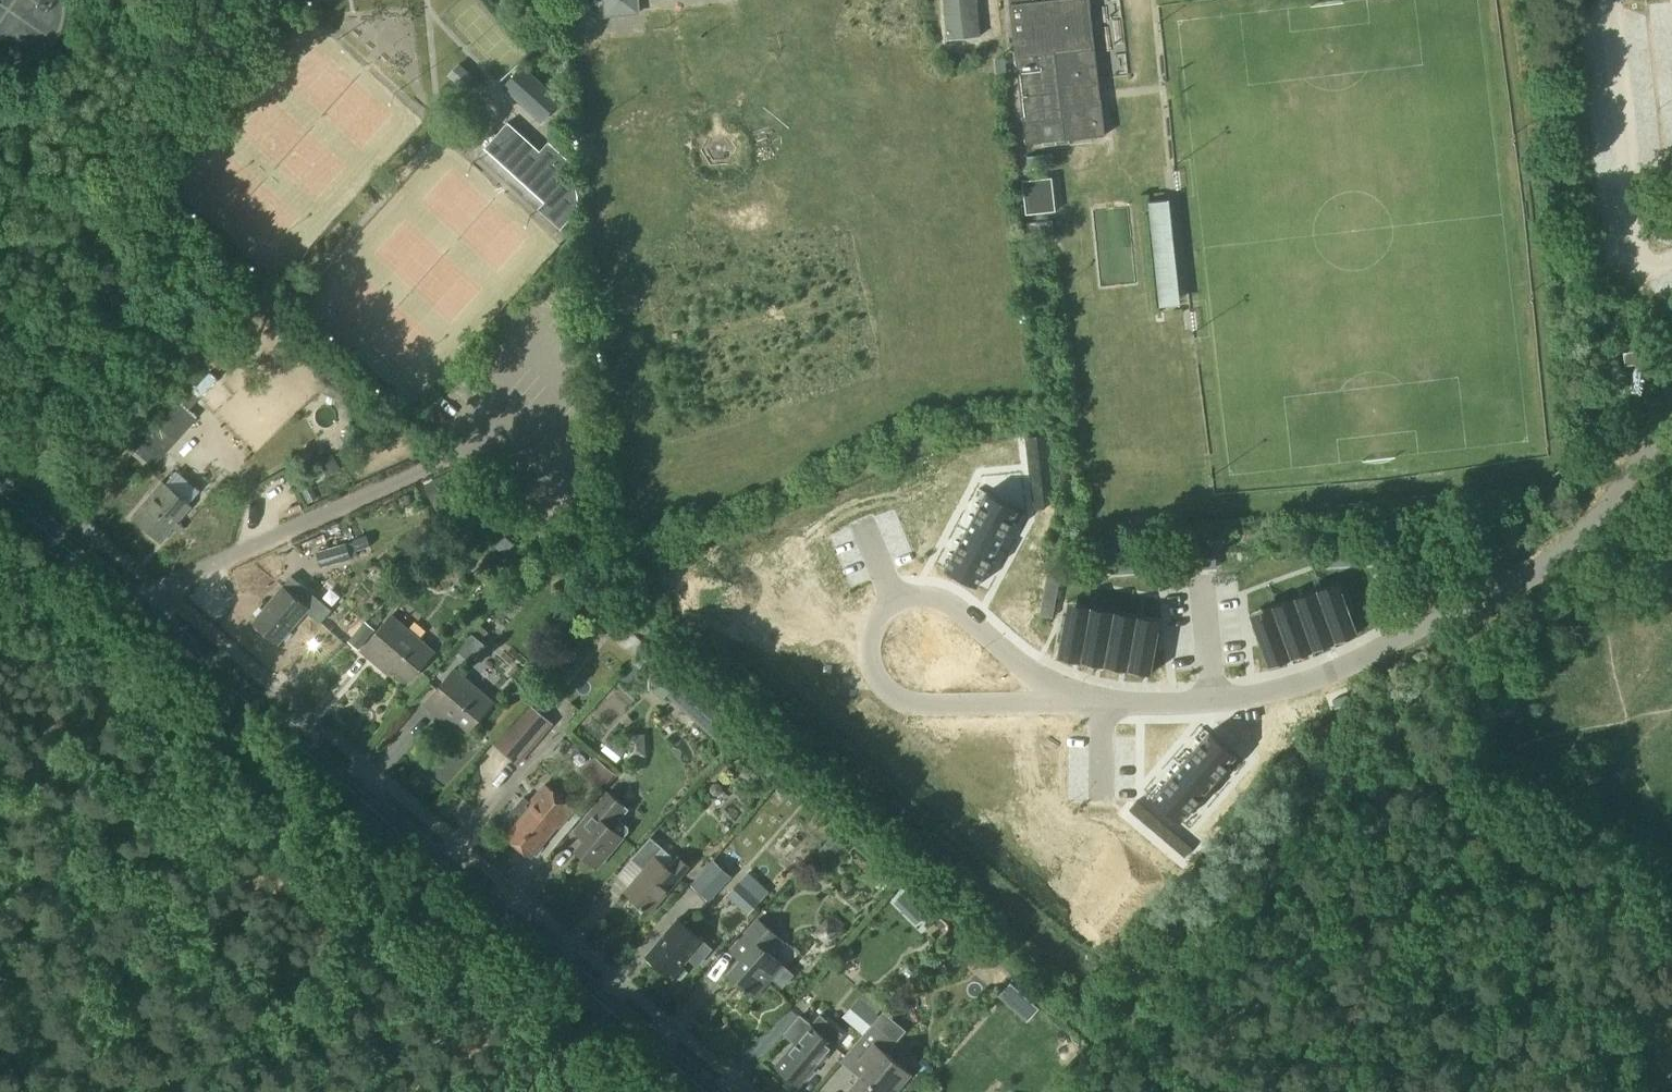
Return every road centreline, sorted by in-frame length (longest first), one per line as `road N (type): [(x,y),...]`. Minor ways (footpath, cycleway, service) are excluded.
road 1 (primary): [(701,1091),(0,494)]
road 2 (residential): [(1671,419),(1590,530),(1533,577),(1337,672),(1244,700),(1054,698)]
road 3 (residential): [(1054,698),(941,600),(915,598),(885,609),(872,631),(871,660),(879,682),(901,700),(997,704)]
road 4 (unclassified): [(1671,261),(1645,258),(1637,243),(1612,19),(1619,0)]

